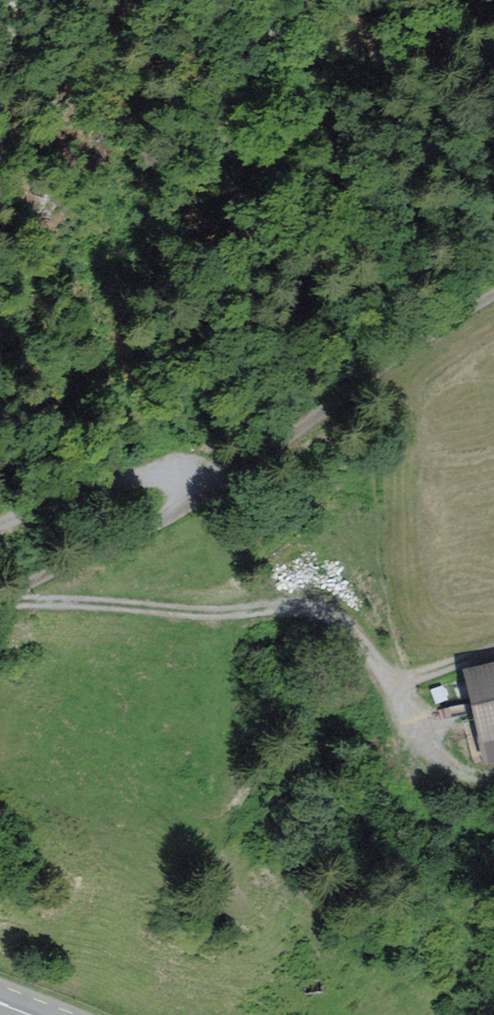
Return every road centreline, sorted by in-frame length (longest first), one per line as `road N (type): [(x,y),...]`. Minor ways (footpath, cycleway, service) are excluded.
road 1 (track): [(493,294),(155,525),(0,600)]
road 2 (track): [(2,599),(199,611),(302,603),(337,612),(371,646),(423,738)]
road 3 (track): [(0,522),(158,473),(193,501)]

